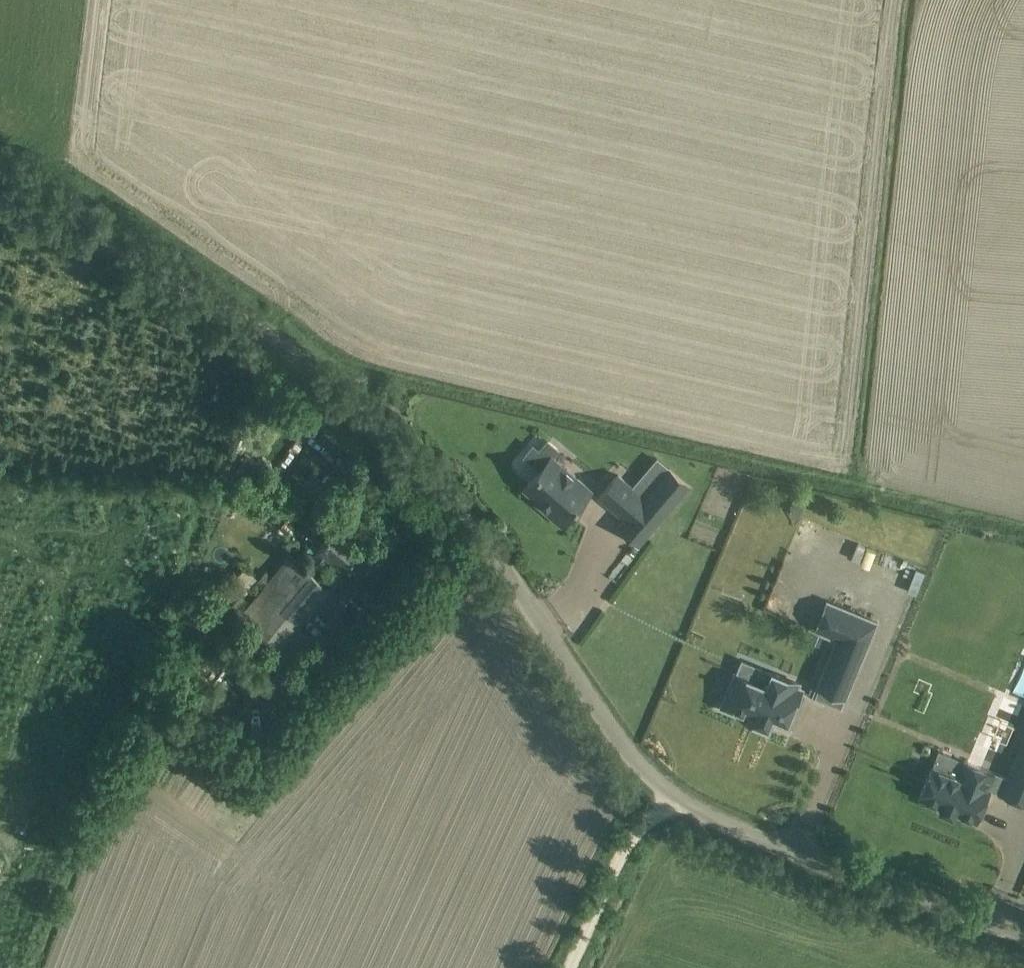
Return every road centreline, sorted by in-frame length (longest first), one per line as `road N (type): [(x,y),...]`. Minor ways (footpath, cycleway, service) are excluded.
road 1 (unclassified): [(1023,928),(683,804),(641,769),(492,553),(412,458),(153,259),(0,167)]
road 2 (track): [(572,967),(634,833),(683,804)]

